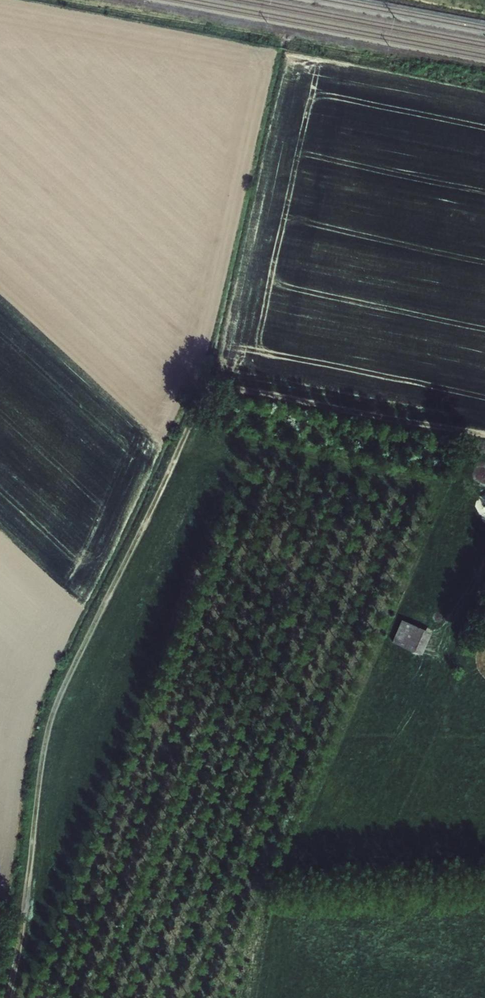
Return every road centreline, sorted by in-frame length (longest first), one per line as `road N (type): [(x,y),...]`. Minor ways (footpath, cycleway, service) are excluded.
road 1 (track): [(10,997),(52,720),(210,389),(484,433)]

